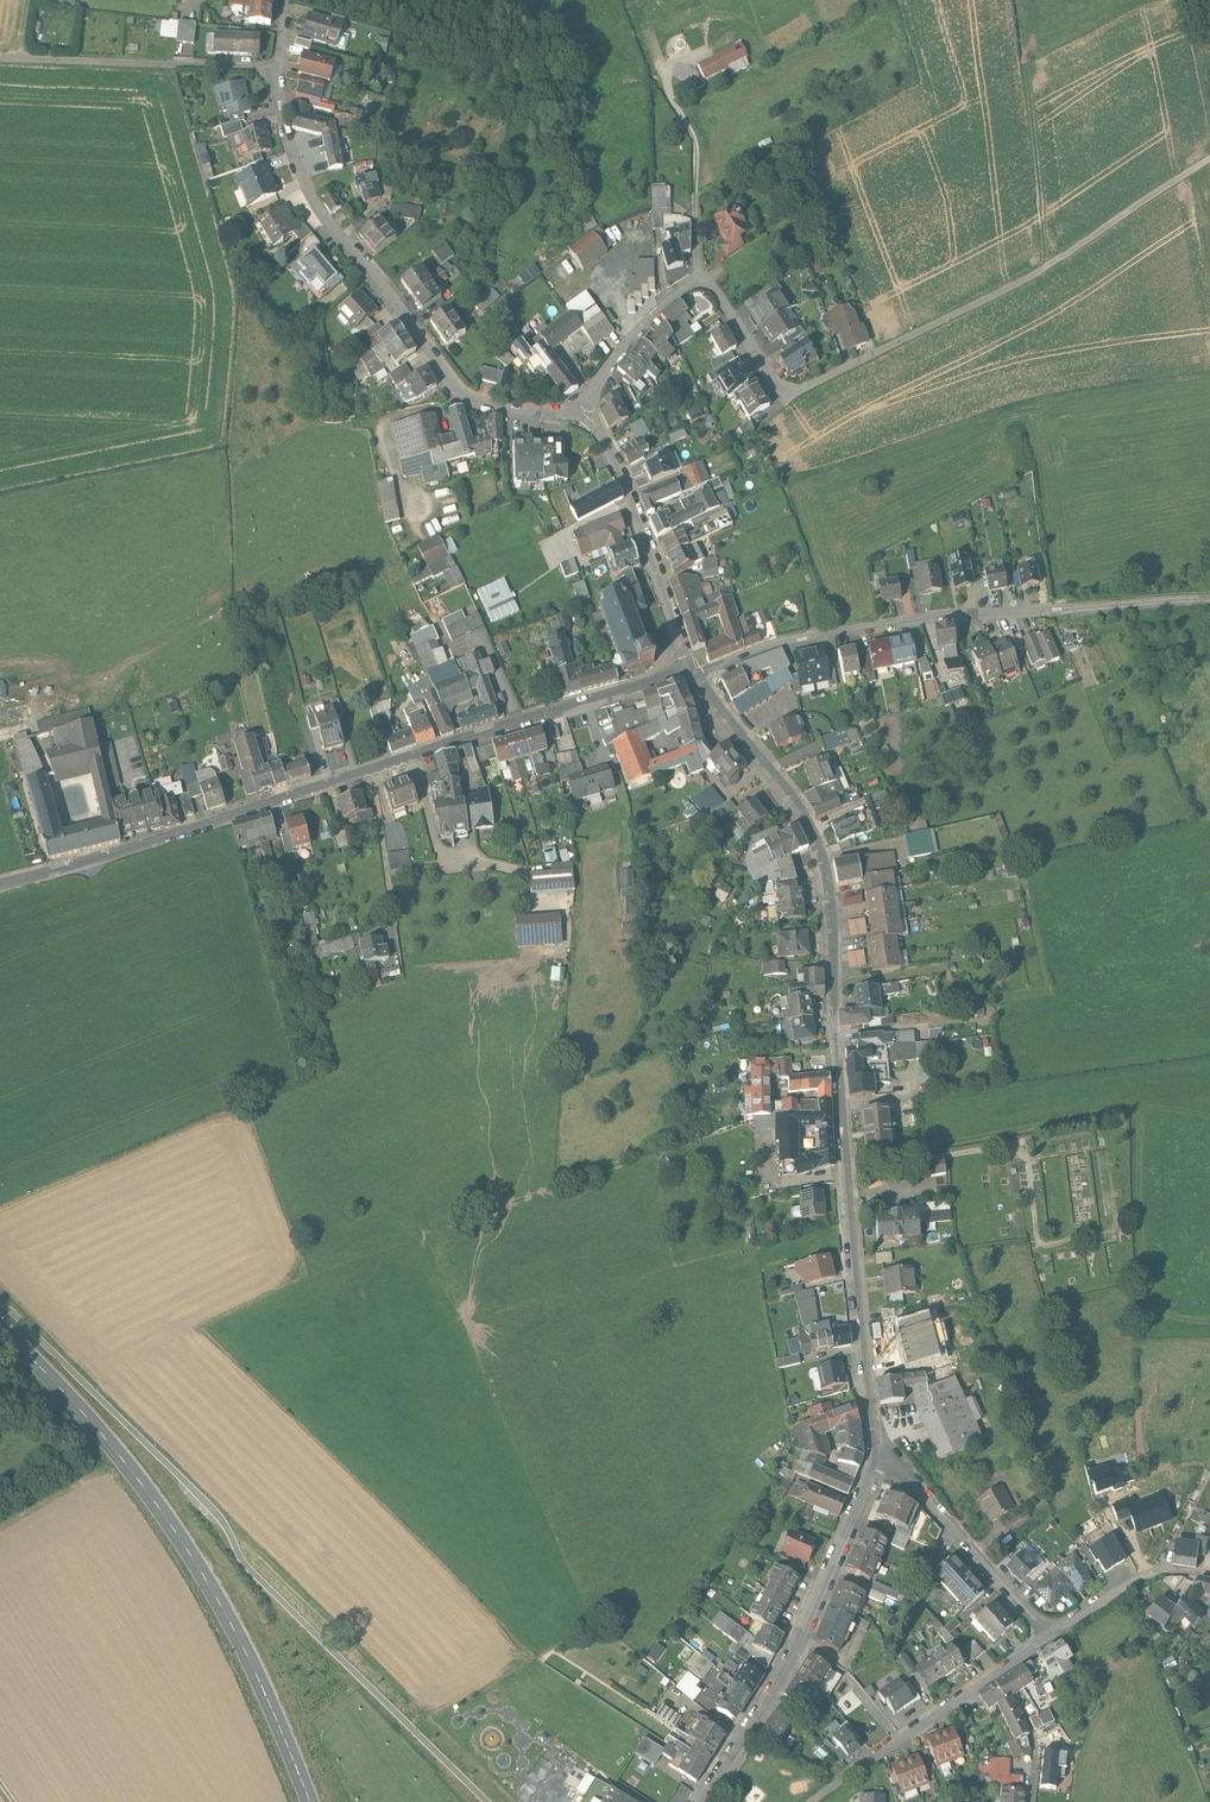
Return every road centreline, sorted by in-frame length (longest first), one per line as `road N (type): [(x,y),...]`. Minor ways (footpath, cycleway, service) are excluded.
road 1 (residential): [(876,1435),(846,1213),(830,899),(819,846),(789,792),(692,673)]
road 2 (residential): [(692,673),(0,883)]
road 3 (residential): [(1209,610),(967,612),(808,636),(692,673)]
road 4 (residential): [(580,406),(504,410),(451,384),(300,176),(283,133),(276,70)]
road 5 (unclassified): [(786,391),(1043,269),(1209,157)]
road 6 (residential): [(702,1801),(801,1637),(873,1470),(876,1435)]
road 7 (secondary): [(311,1801),(197,1564),(120,1456)]
road 8 (residential): [(580,406),(657,308),(694,281),(712,285),(786,391)]
road 9 (residential): [(692,673),(619,464),(580,406)]
road 10 (residential): [(812,1801),(1049,1634)]
road 11 (track): [(276,70),(0,58)]
road 12 (residential): [(1049,1634),(876,1435)]
road 13 (residential): [(1049,1634),(1144,1578),(1209,1573)]
road 14 (secondary): [(0,1329),(120,1456)]
road 15 (track): [(0,1526),(120,1456)]

